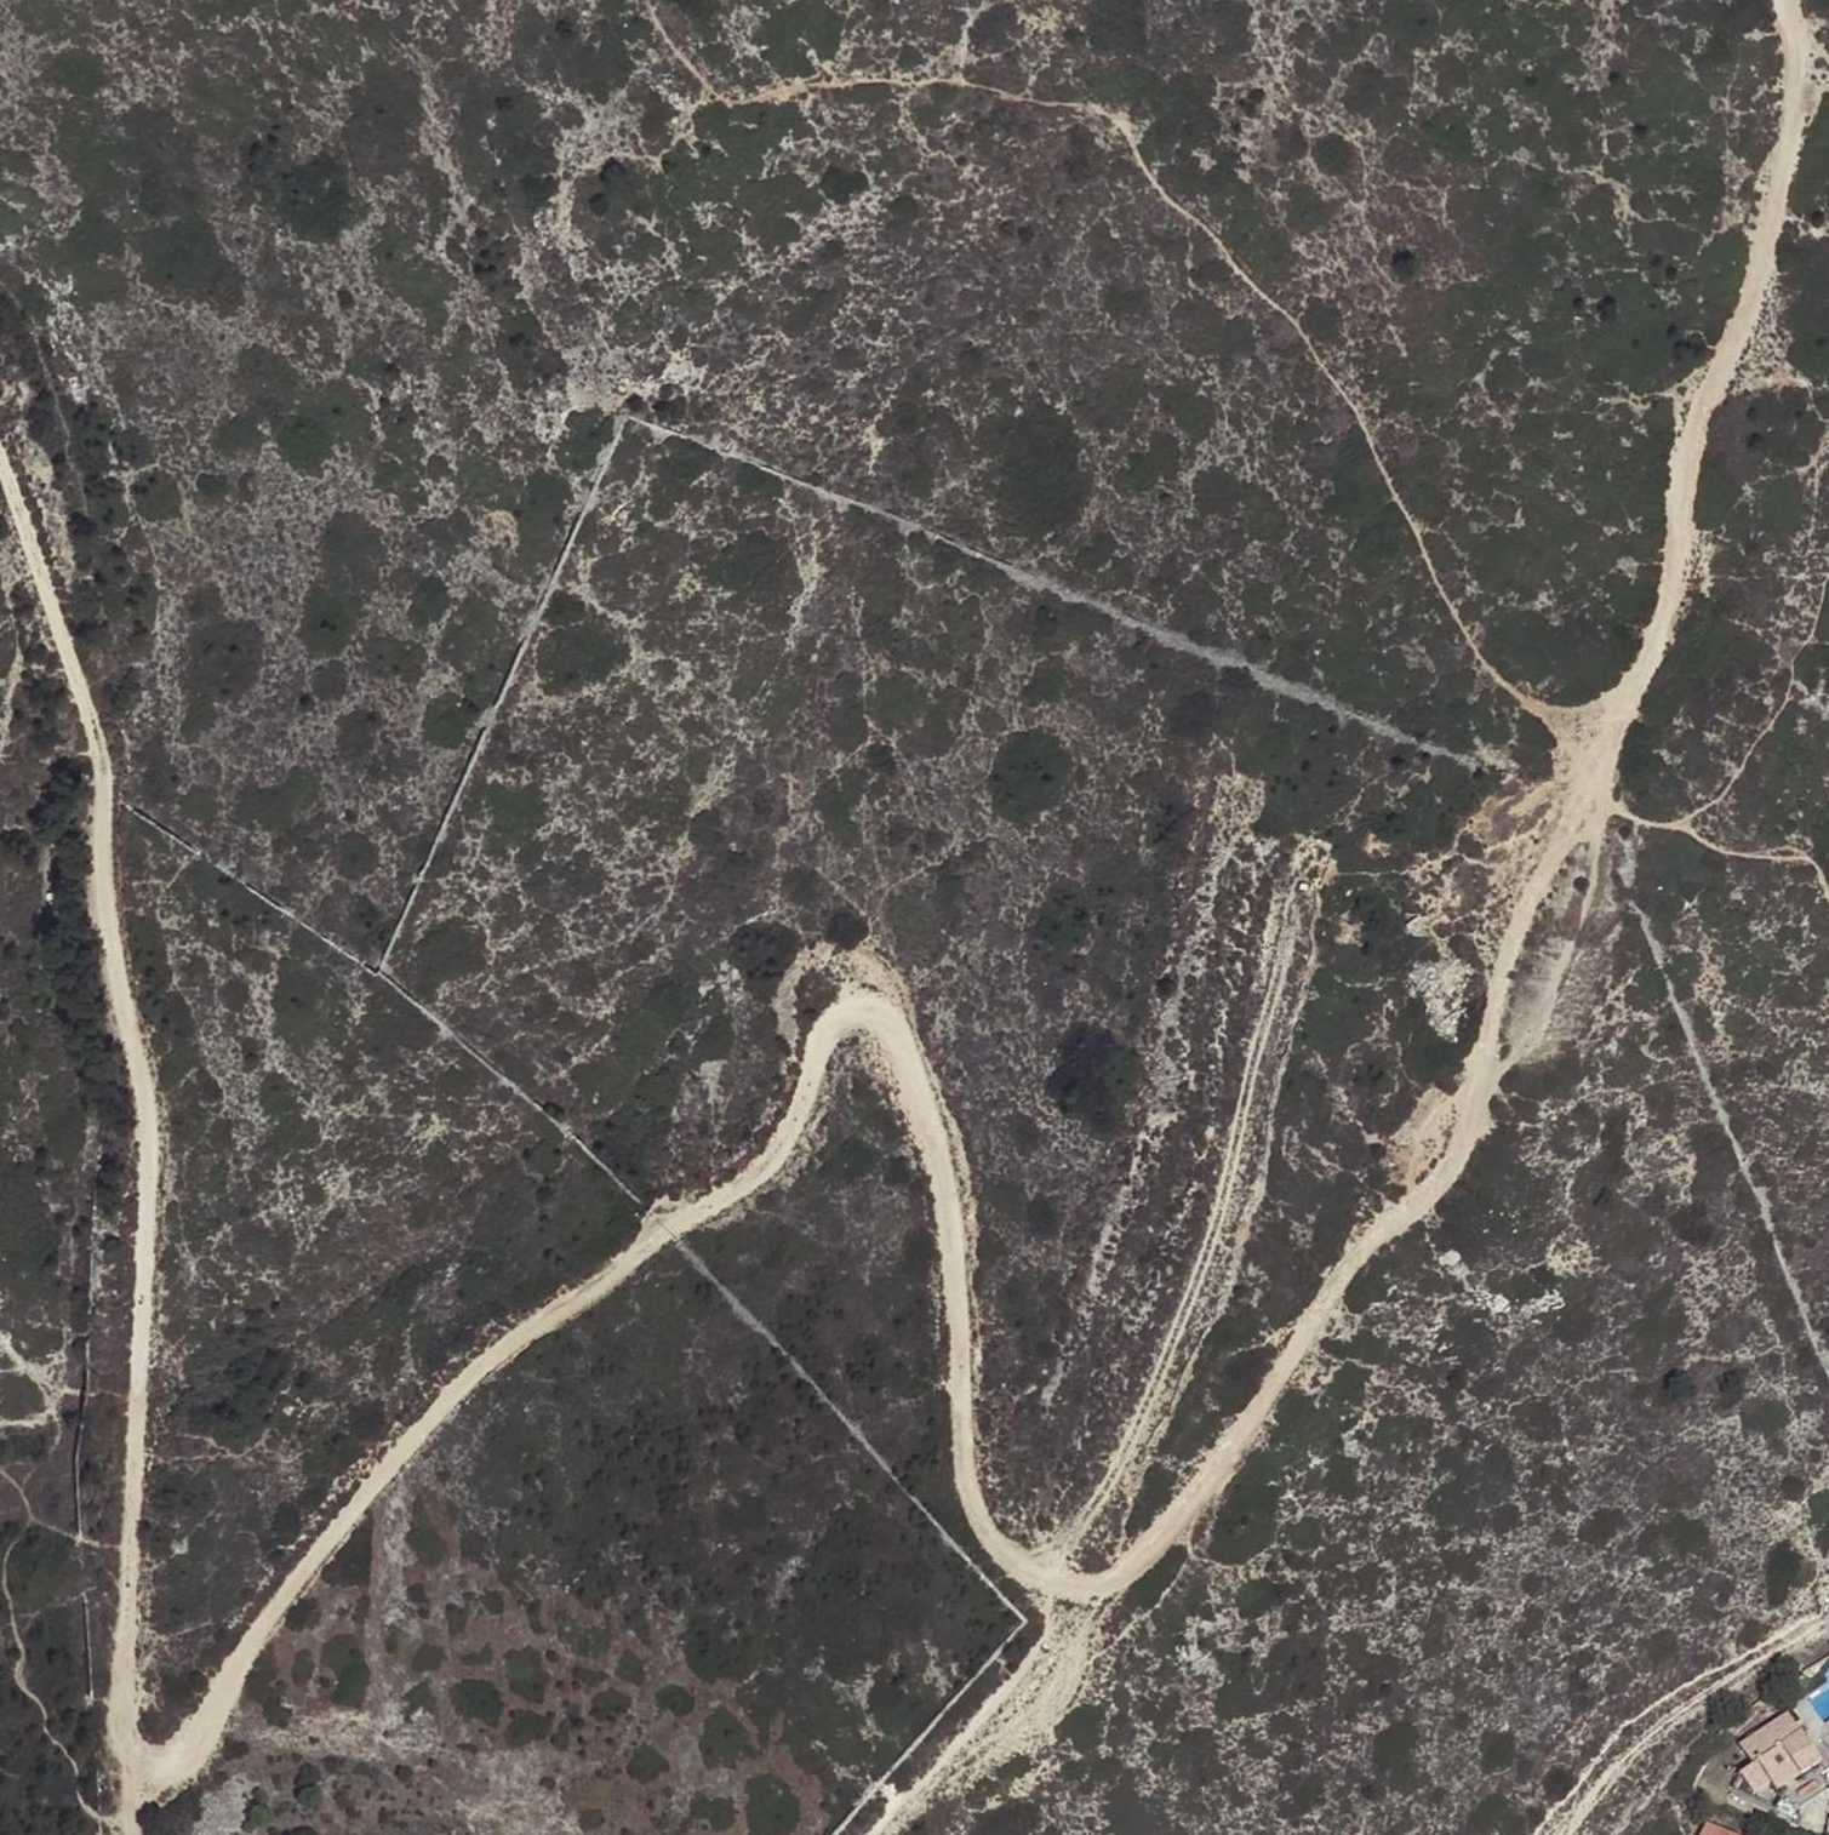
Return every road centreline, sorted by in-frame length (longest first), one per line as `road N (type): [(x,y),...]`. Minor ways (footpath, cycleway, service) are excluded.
road 1 (track): [(0,447),(89,731),(94,836),(147,1134),(128,1660),(133,1758),(160,1771),(177,1764),(318,1546),(499,1346),(770,1158),(788,1137),(835,996),(855,988),(878,998),(943,1180),(965,1470),(975,1502),(1026,1571),(1080,1592),(1105,1585),(1155,1543),(1248,1425),(1362,1250),(1455,1165),(1480,1094),(1511,943),(1680,579),(1694,422),(1749,317),(1805,88),(1788,0)]

